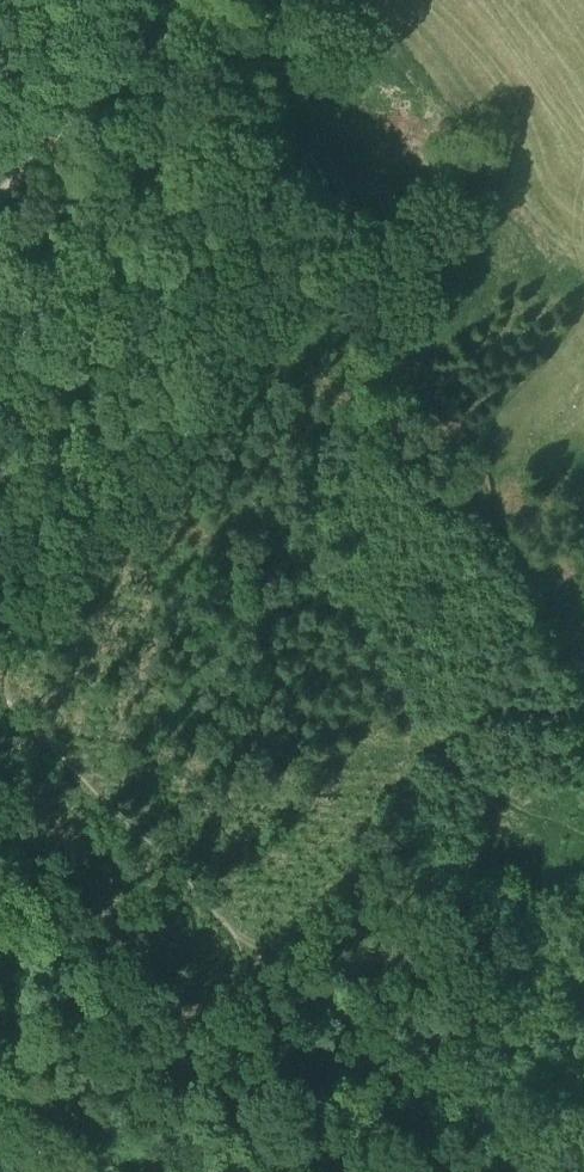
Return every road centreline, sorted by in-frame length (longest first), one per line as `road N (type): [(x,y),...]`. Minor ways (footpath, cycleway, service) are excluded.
road 1 (track): [(193,0),(0,195)]

